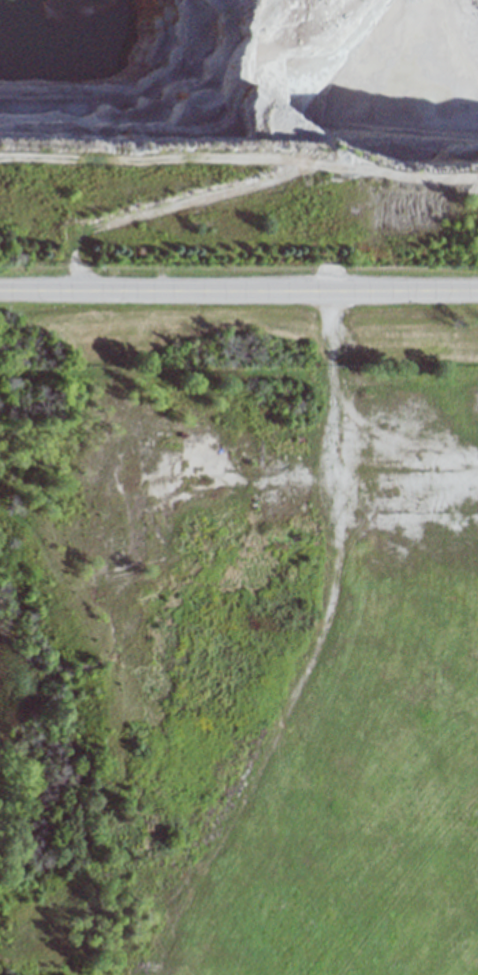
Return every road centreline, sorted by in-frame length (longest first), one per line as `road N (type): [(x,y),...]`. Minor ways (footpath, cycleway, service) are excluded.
road 1 (tertiary): [(0,291),(477,291)]

